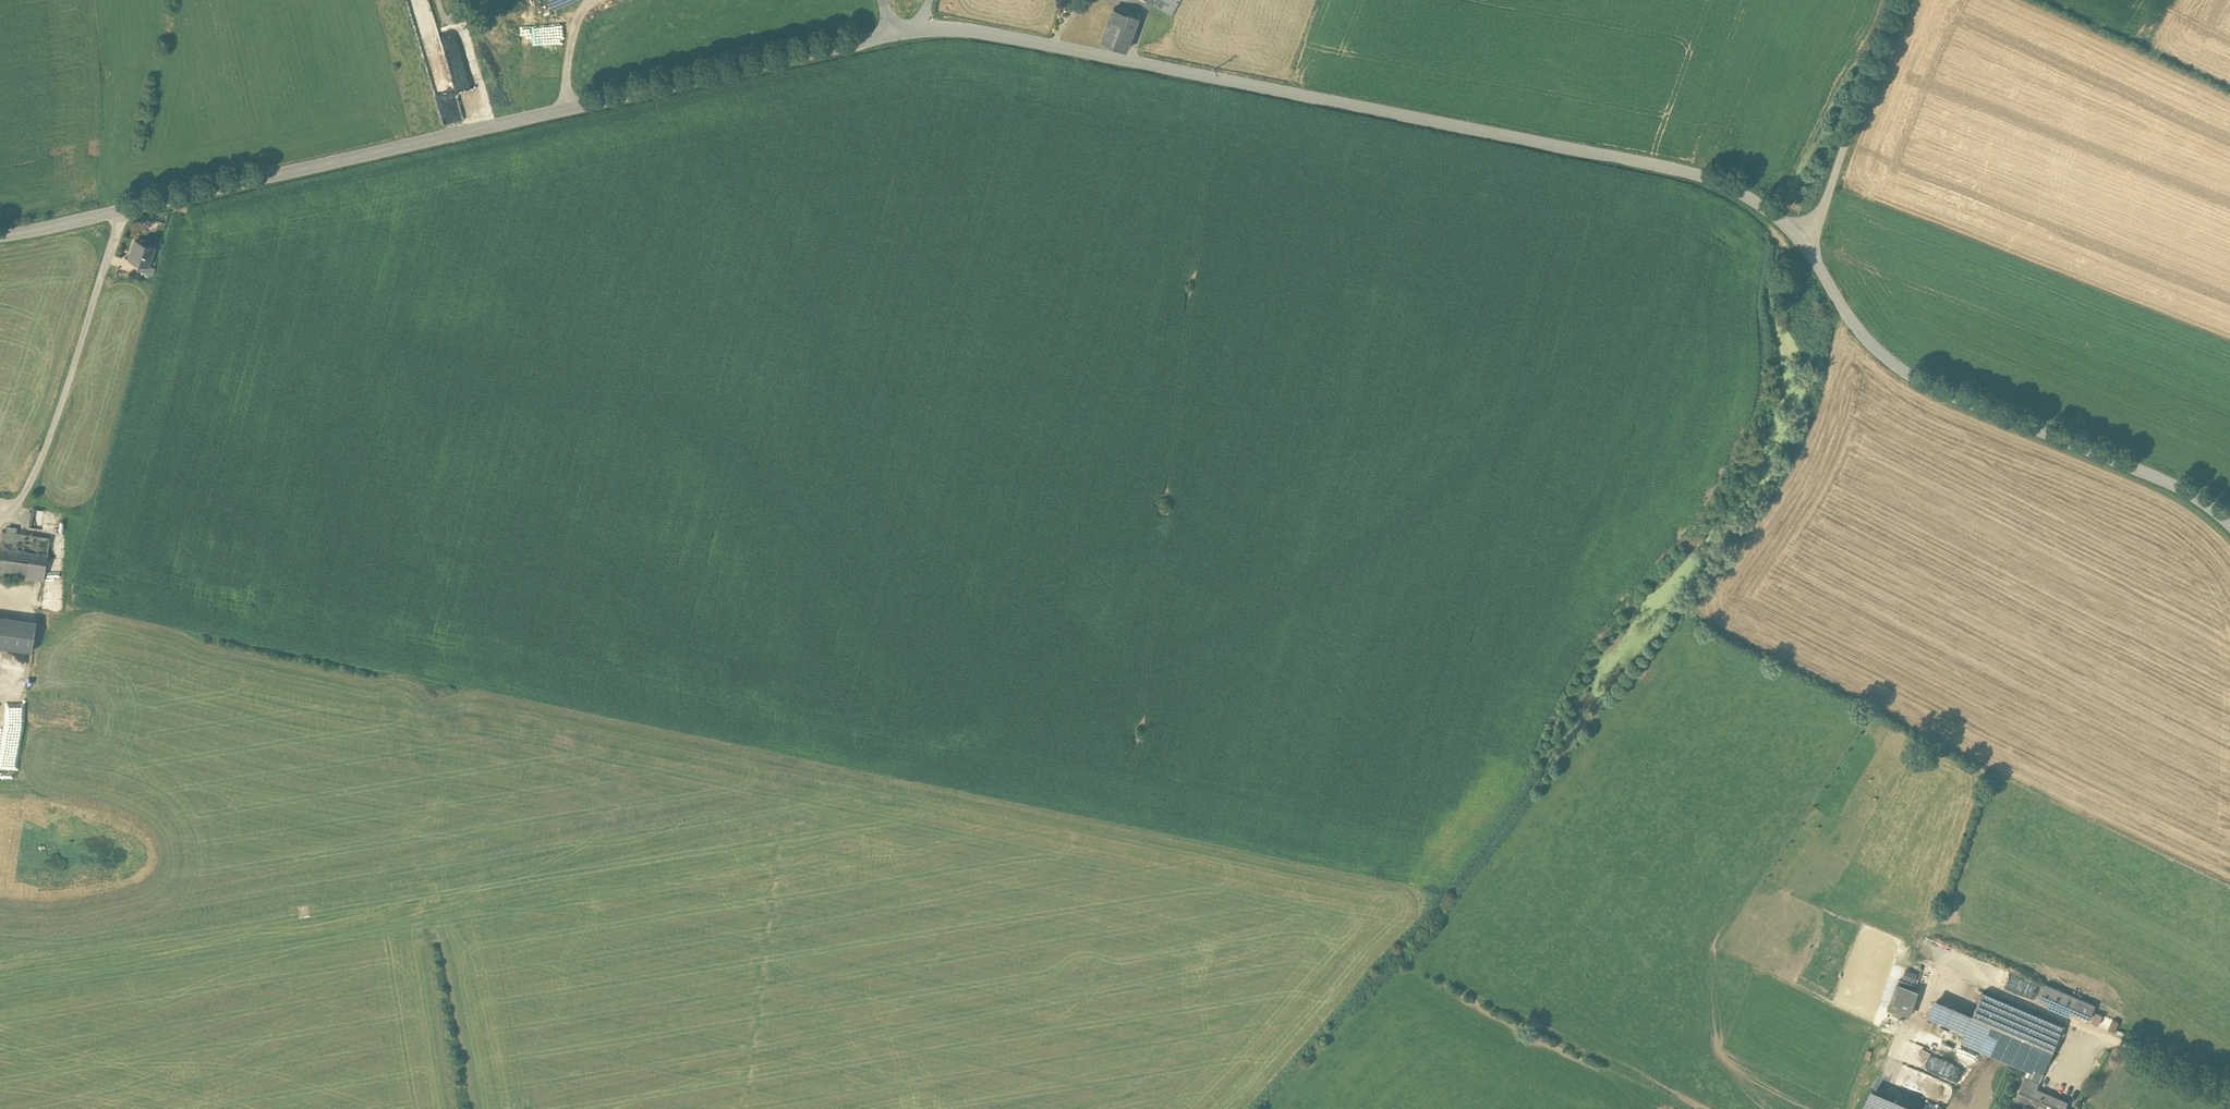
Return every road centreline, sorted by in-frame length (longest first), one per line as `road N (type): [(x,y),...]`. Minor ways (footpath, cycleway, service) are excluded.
road 1 (tertiary): [(1803,239),(1723,182),(1670,165),(965,27),(892,33)]
road 2 (tertiary): [(892,33),(0,235)]
road 3 (tertiary): [(2229,524),(2165,479),(1947,395),(1888,361),(1845,310),(1803,239)]
road 4 (unclassified): [(1905,0),(1825,205),(1803,239)]

